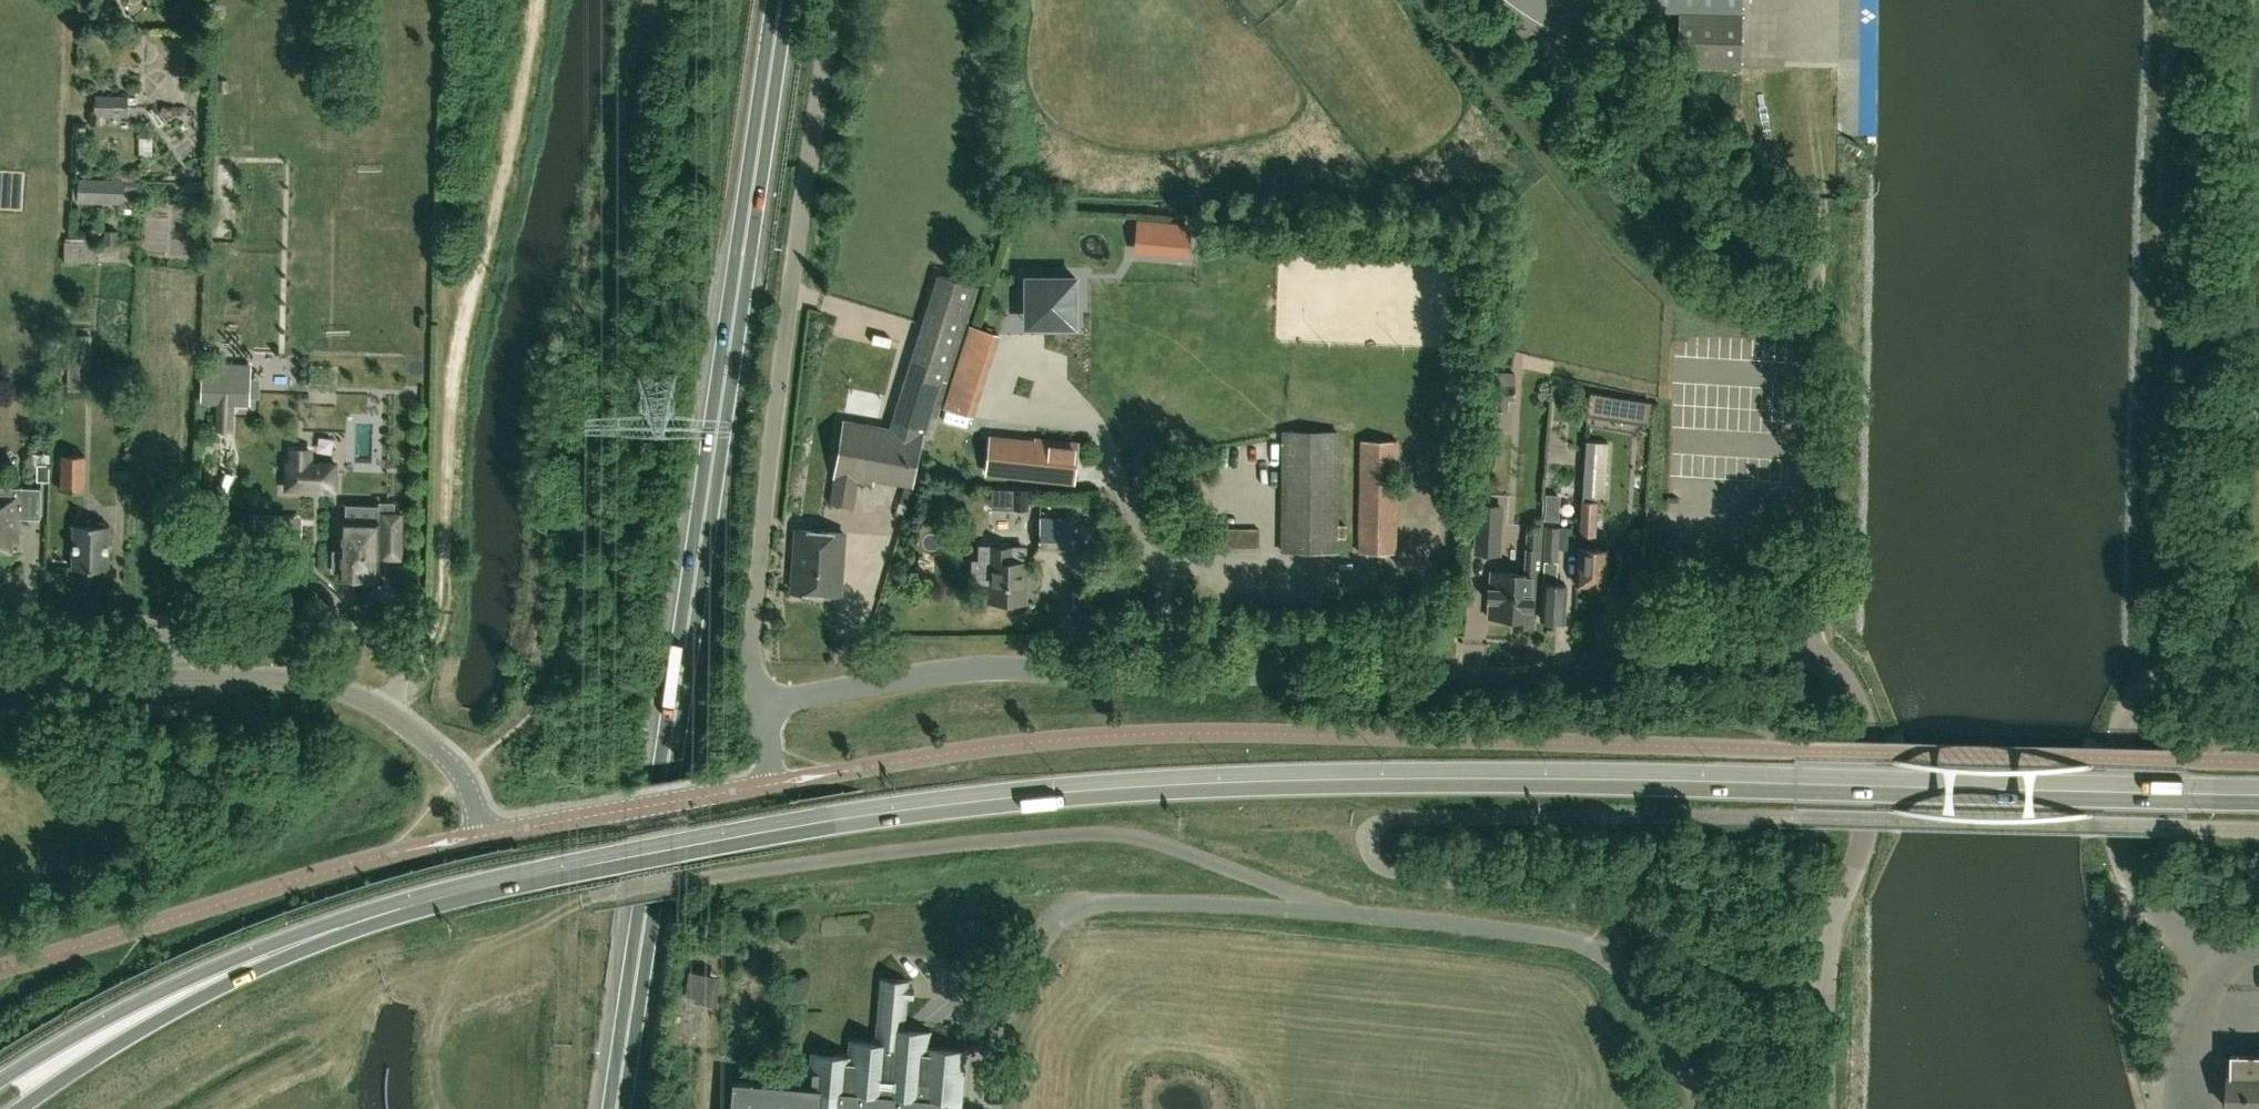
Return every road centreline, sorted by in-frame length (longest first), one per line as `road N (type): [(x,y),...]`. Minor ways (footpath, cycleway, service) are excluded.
road 1 (primary): [(377,915),(554,871),(834,819),(1122,787),(1485,778),(2187,792)]
road 2 (trunk): [(616,1108),(780,0)]
road 3 (unclassified): [(760,702),(996,671),(1526,682),(1758,641),(1812,654)]
road 4 (unclassified): [(760,702),(753,603),(834,0)]
road 5 (track): [(2166,0),(2158,501),(2161,600),(2187,675)]
road 6 (residential): [(462,773),(420,735),(329,686),(250,677),(142,682),(0,673)]
road 7 (unclassified): [(1823,1108),(1830,943),(1866,830),(1867,736),(1842,678),(1812,654)]
road 8 (unclassified): [(2258,952),(2220,952),(2188,940),(2142,900),(2118,853),(2124,742),(2144,694),(2187,675),(2258,673)]
road 9 (primary): [(377,915),(317,927),(173,986),(0,1084)]
road 10 (primary): [(26,1108),(182,1007),(377,915)]
road 11 (track): [(1808,67),(1823,255),(1814,288)]
road 12 (unclassified): [(632,809),(484,835),(462,773)]

